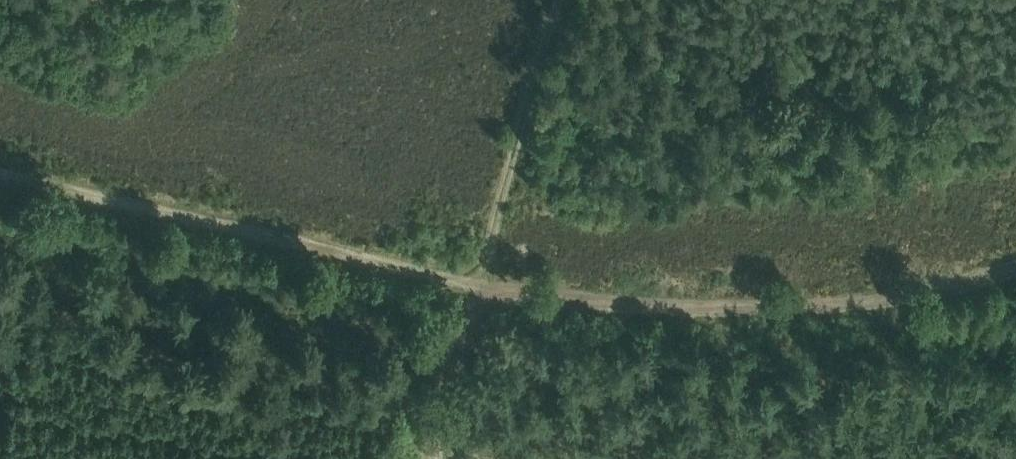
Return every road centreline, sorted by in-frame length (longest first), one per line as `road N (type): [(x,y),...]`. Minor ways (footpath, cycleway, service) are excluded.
road 1 (track): [(0,173),(477,285),(638,306),(846,291),(1015,249)]
road 2 (track): [(477,285),(563,0)]
road 3 (track): [(477,285),(429,458)]

